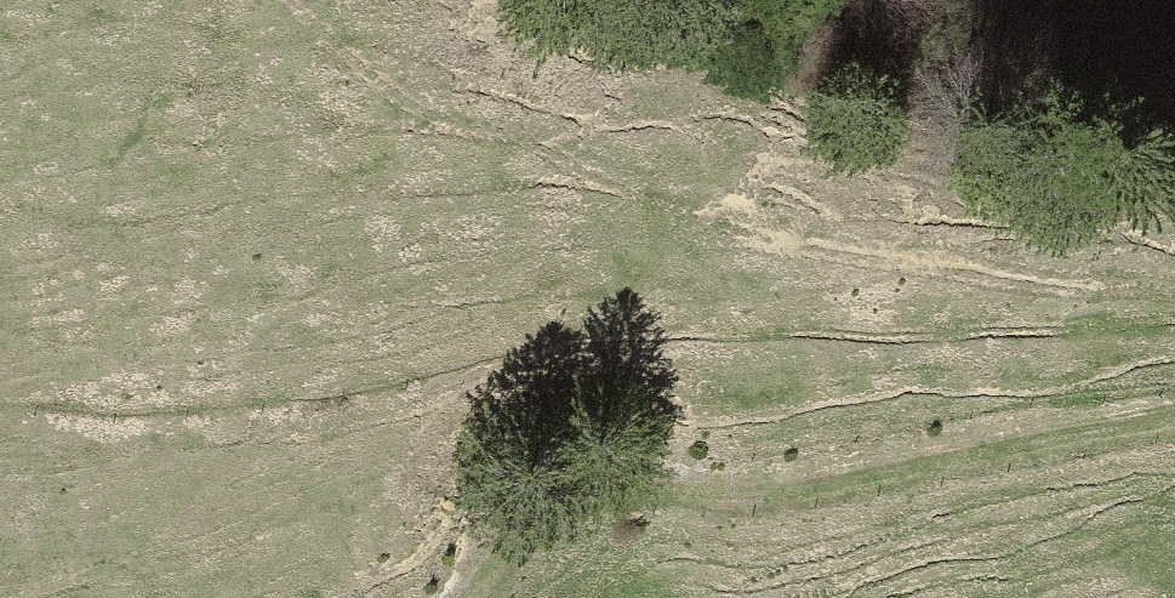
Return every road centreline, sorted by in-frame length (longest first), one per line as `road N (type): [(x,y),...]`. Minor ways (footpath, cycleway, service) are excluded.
road 1 (track): [(298,0),(434,119),(538,142),(647,202),(1174,295)]
road 2 (track): [(1174,392),(814,460),(688,463),(607,481),(520,516),(445,597)]

